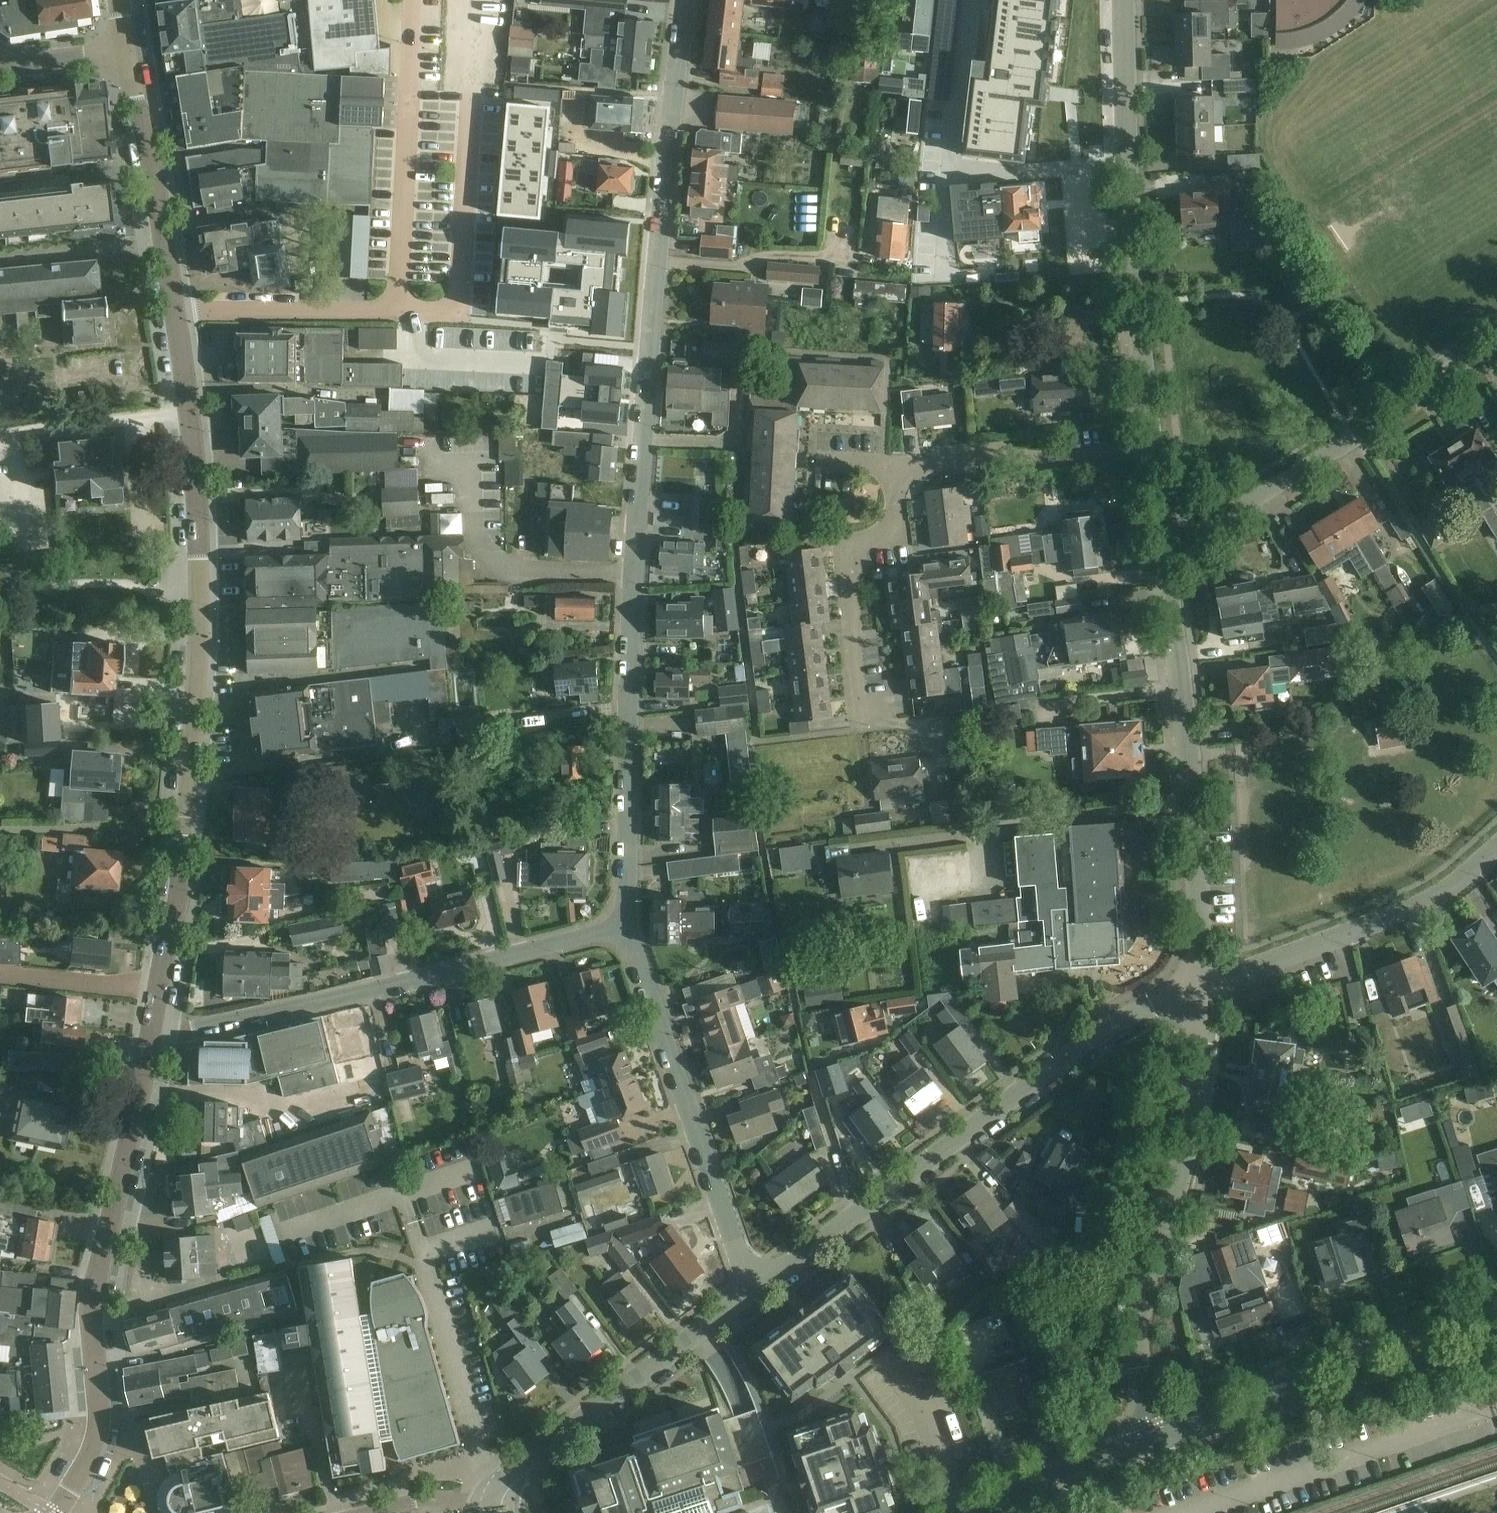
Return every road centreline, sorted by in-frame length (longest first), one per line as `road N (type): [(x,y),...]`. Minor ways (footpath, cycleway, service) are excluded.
road 1 (residential): [(158,989),(193,745),(195,476),(176,314),(126,53)]
road 2 (residential): [(625,930),(626,574),(652,320),(701,0)]
road 3 (residential): [(761,1290),(1119,1025),(1205,979)]
road 4 (residential): [(57,1512),(95,1443),(98,1282),(151,1026)]
road 5 (residential): [(151,1026),(193,1029),(625,930)]
road 6 (residential): [(1157,1438),(1138,1326),(1187,1159),(1205,979)]
road 7 (residential): [(1151,443),(1124,0)]
road 8 (residential): [(1205,979),(1164,545)]
road 9 (residential): [(761,1290),(625,930)]
road 10 (residential): [(1164,545),(1496,364)]
road 11 (secondary): [(1157,1438),(1496,1329)]
road 12 (residential): [(502,1485),(761,1290)]
road 13 (residential): [(1205,979),(1423,908),(1496,852)]
road 14 (residential): [(858,728),(841,590),(849,564),(885,559),(893,541),(895,470)]
road 15 (residential): [(895,470),(1151,443)]
road 16 (secondary): [(976,1512),(1049,1476),(1157,1438)]
road 17 (residential): [(158,989),(0,974)]

